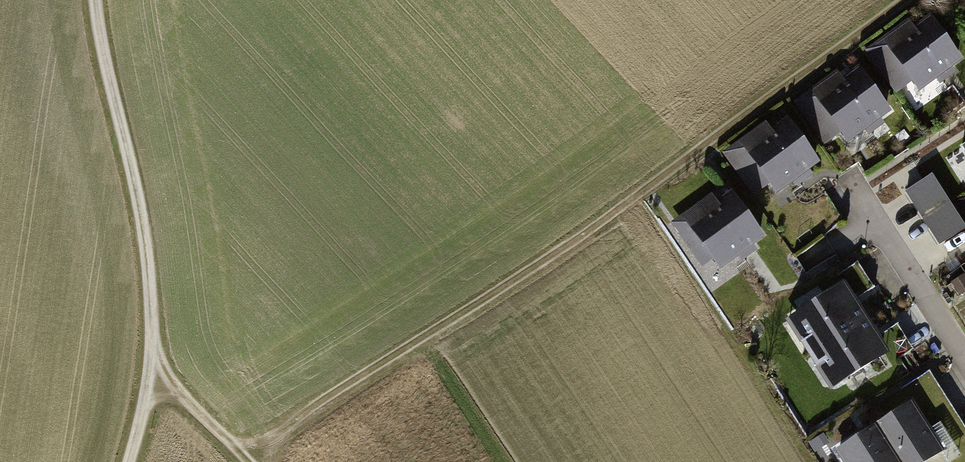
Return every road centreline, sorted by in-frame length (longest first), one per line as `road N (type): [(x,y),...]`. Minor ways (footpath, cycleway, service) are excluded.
road 1 (track): [(227,440),(277,431),(639,198)]
road 2 (track): [(149,377),(142,222),(95,0)]
road 3 (residential): [(964,360),(873,221)]
road 4 (track): [(149,377),(178,393),(247,461)]

